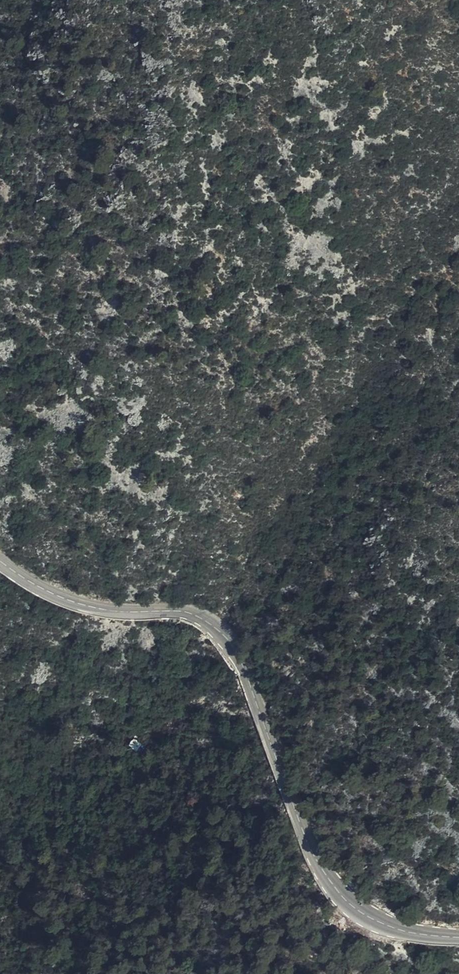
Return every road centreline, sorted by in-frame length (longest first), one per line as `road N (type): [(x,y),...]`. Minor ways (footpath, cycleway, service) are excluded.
road 1 (tertiary): [(0,559),(66,598),(208,622),(247,666),(307,839),(349,903),(406,931),(458,936)]

